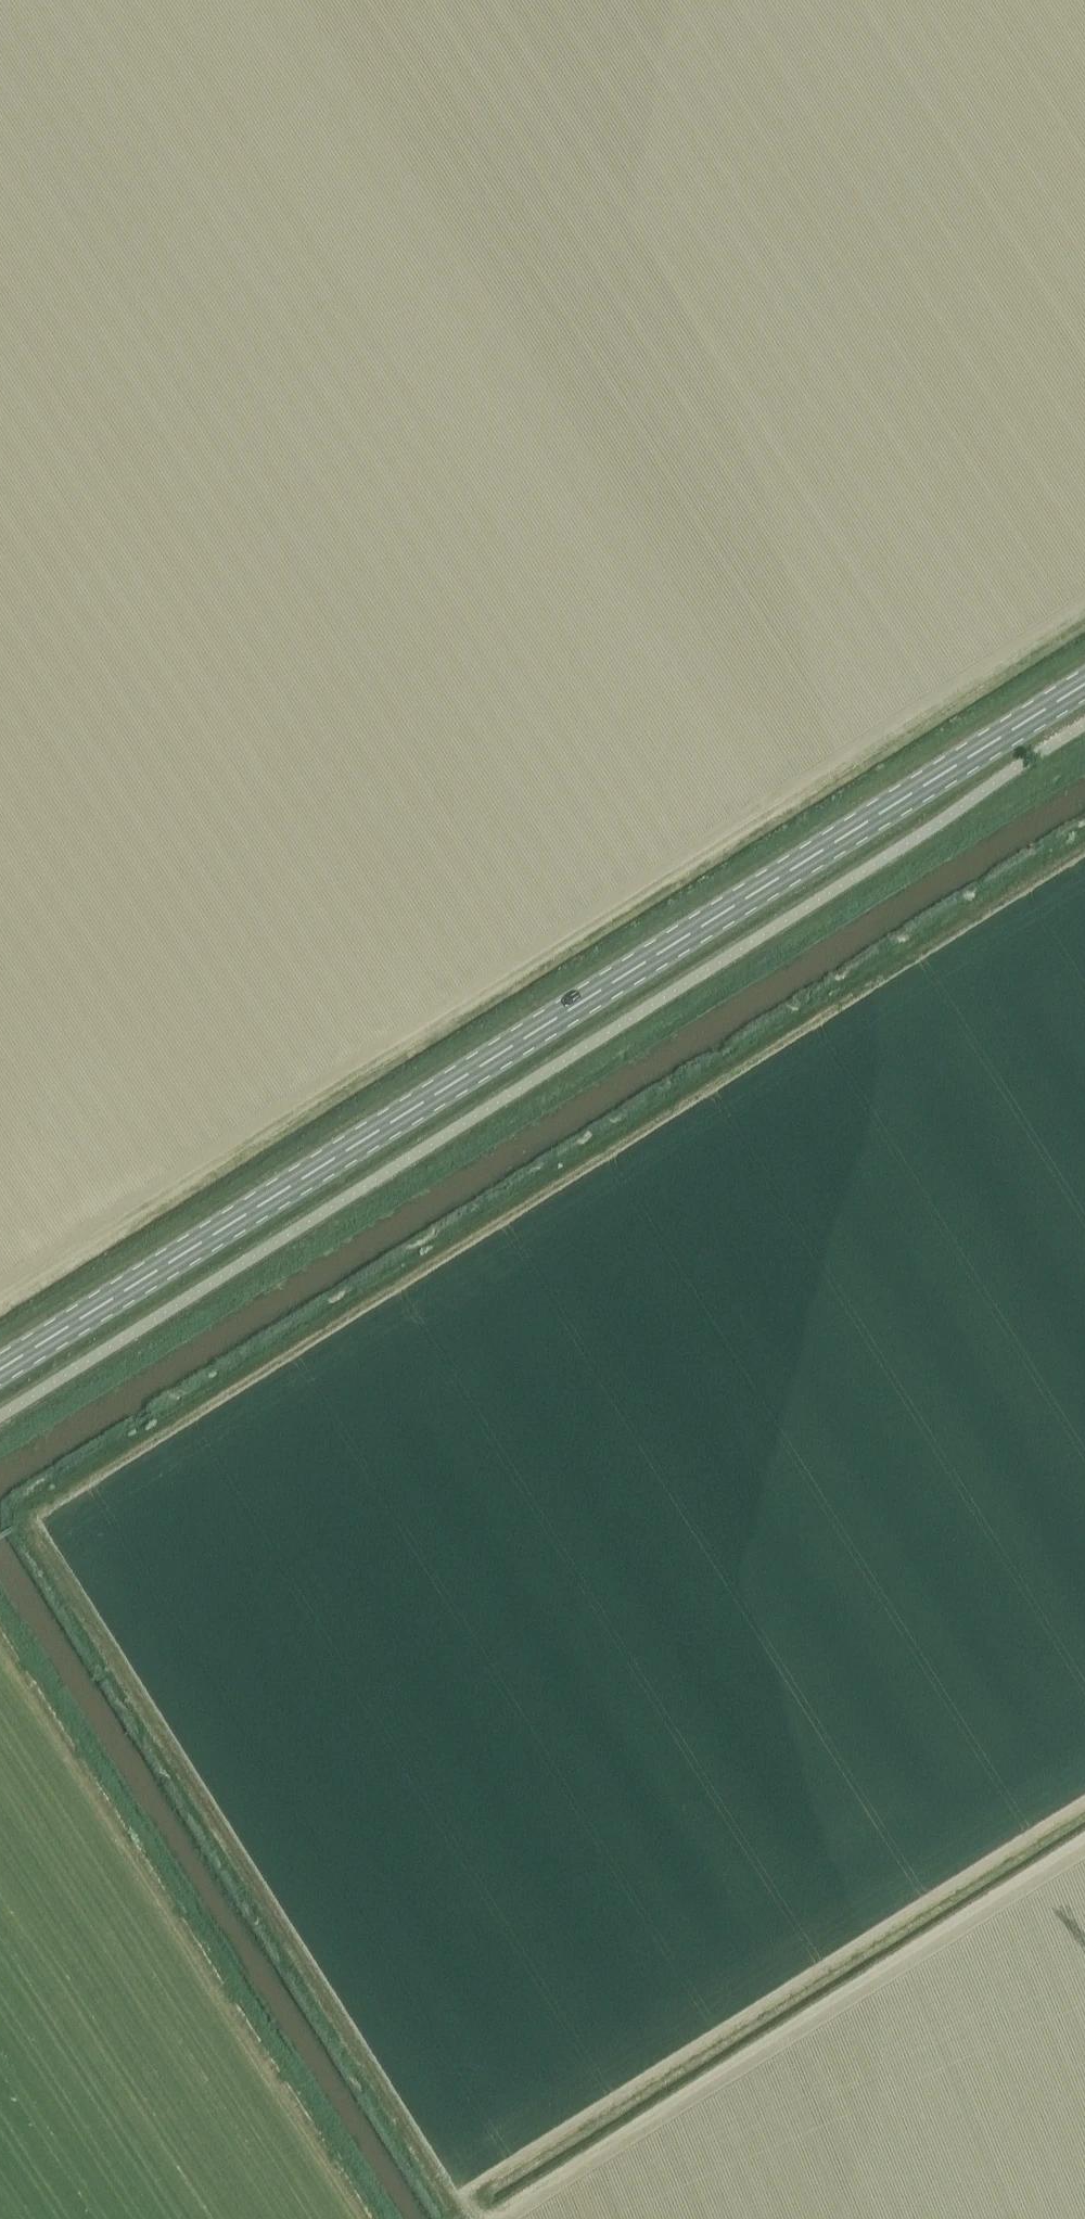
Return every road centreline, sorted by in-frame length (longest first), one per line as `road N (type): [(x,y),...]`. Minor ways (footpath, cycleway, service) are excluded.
road 1 (secondary): [(0,1370),(1084,684)]

